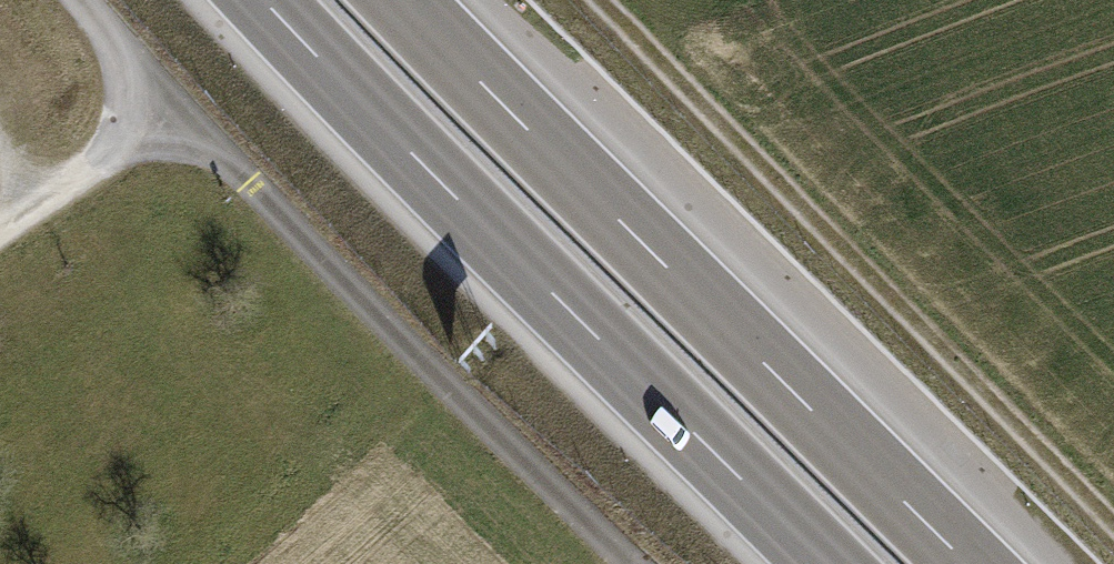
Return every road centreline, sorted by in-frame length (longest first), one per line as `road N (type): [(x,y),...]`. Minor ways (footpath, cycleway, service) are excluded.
road 1 (motorway): [(972,563),(406,0)]
road 2 (motorway): [(259,0),(823,563)]
road 3 (track): [(1113,505),(592,0)]
road 4 (track): [(625,563),(173,108)]
road 5 (track): [(0,233),(173,108),(79,0)]

